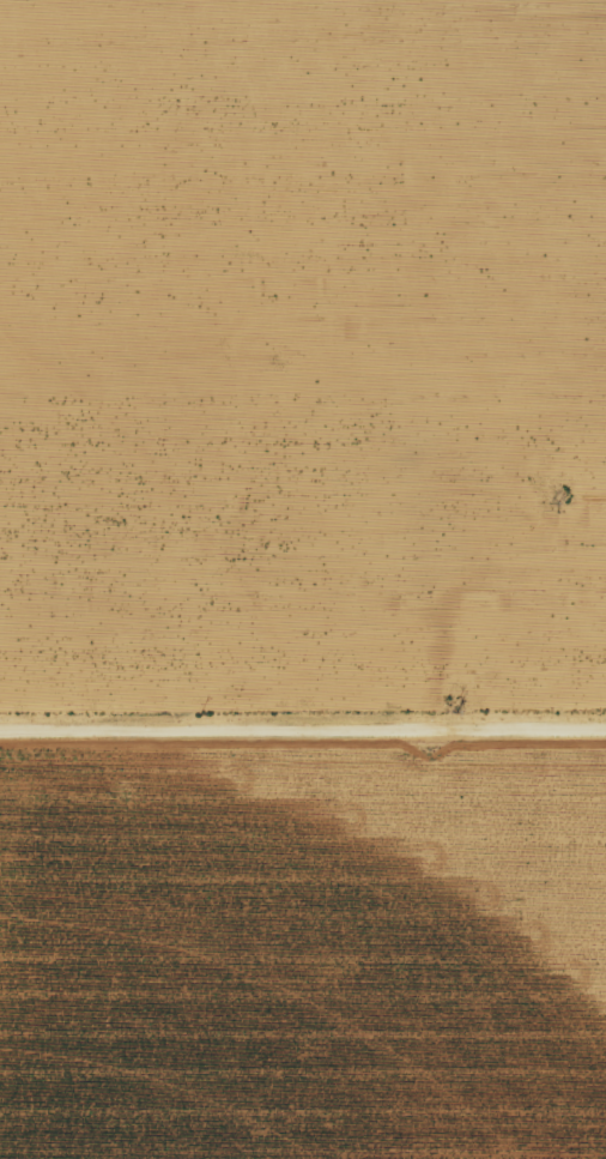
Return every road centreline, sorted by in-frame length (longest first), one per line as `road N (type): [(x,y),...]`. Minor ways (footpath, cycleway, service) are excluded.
road 1 (residential): [(0,736),(605,734)]

